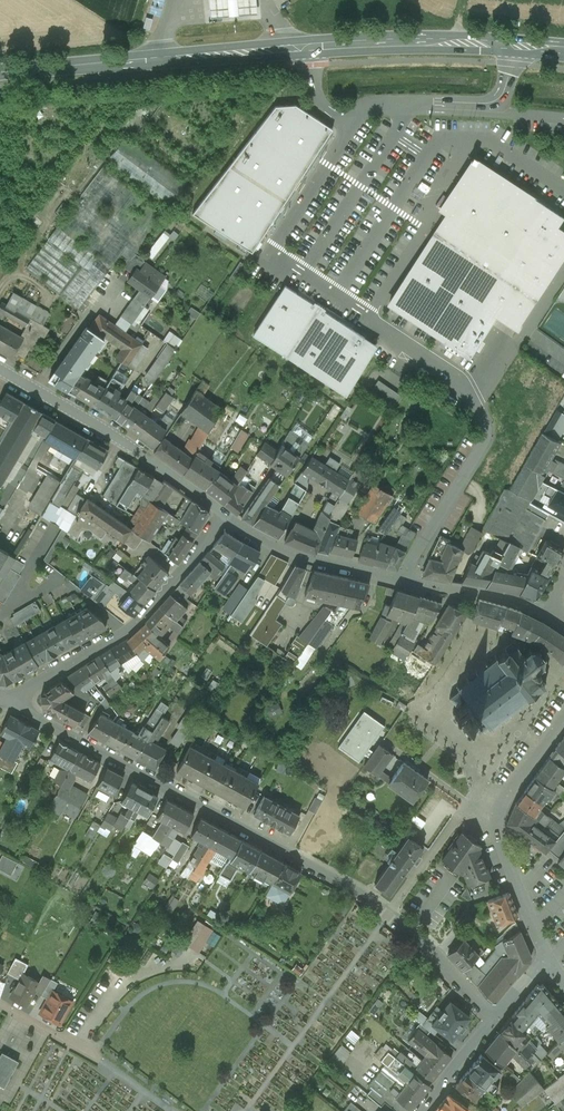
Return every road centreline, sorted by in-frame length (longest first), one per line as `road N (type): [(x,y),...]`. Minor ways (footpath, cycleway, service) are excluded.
road 1 (residential): [(495,1020),(364,897),(2,698)]
road 2 (primary): [(0,73),(364,45),(563,51)]
road 3 (residential): [(221,513),(127,631),(2,698)]
road 4 (residential): [(549,960),(498,820),(563,717)]
road 5 (residential): [(0,369),(99,426),(221,513)]
road 6 (residential): [(401,579),(295,555),(221,513)]
road 7 (residential): [(481,415),(485,441),(401,579)]
road 8 (residential): [(546,613),(401,579)]

